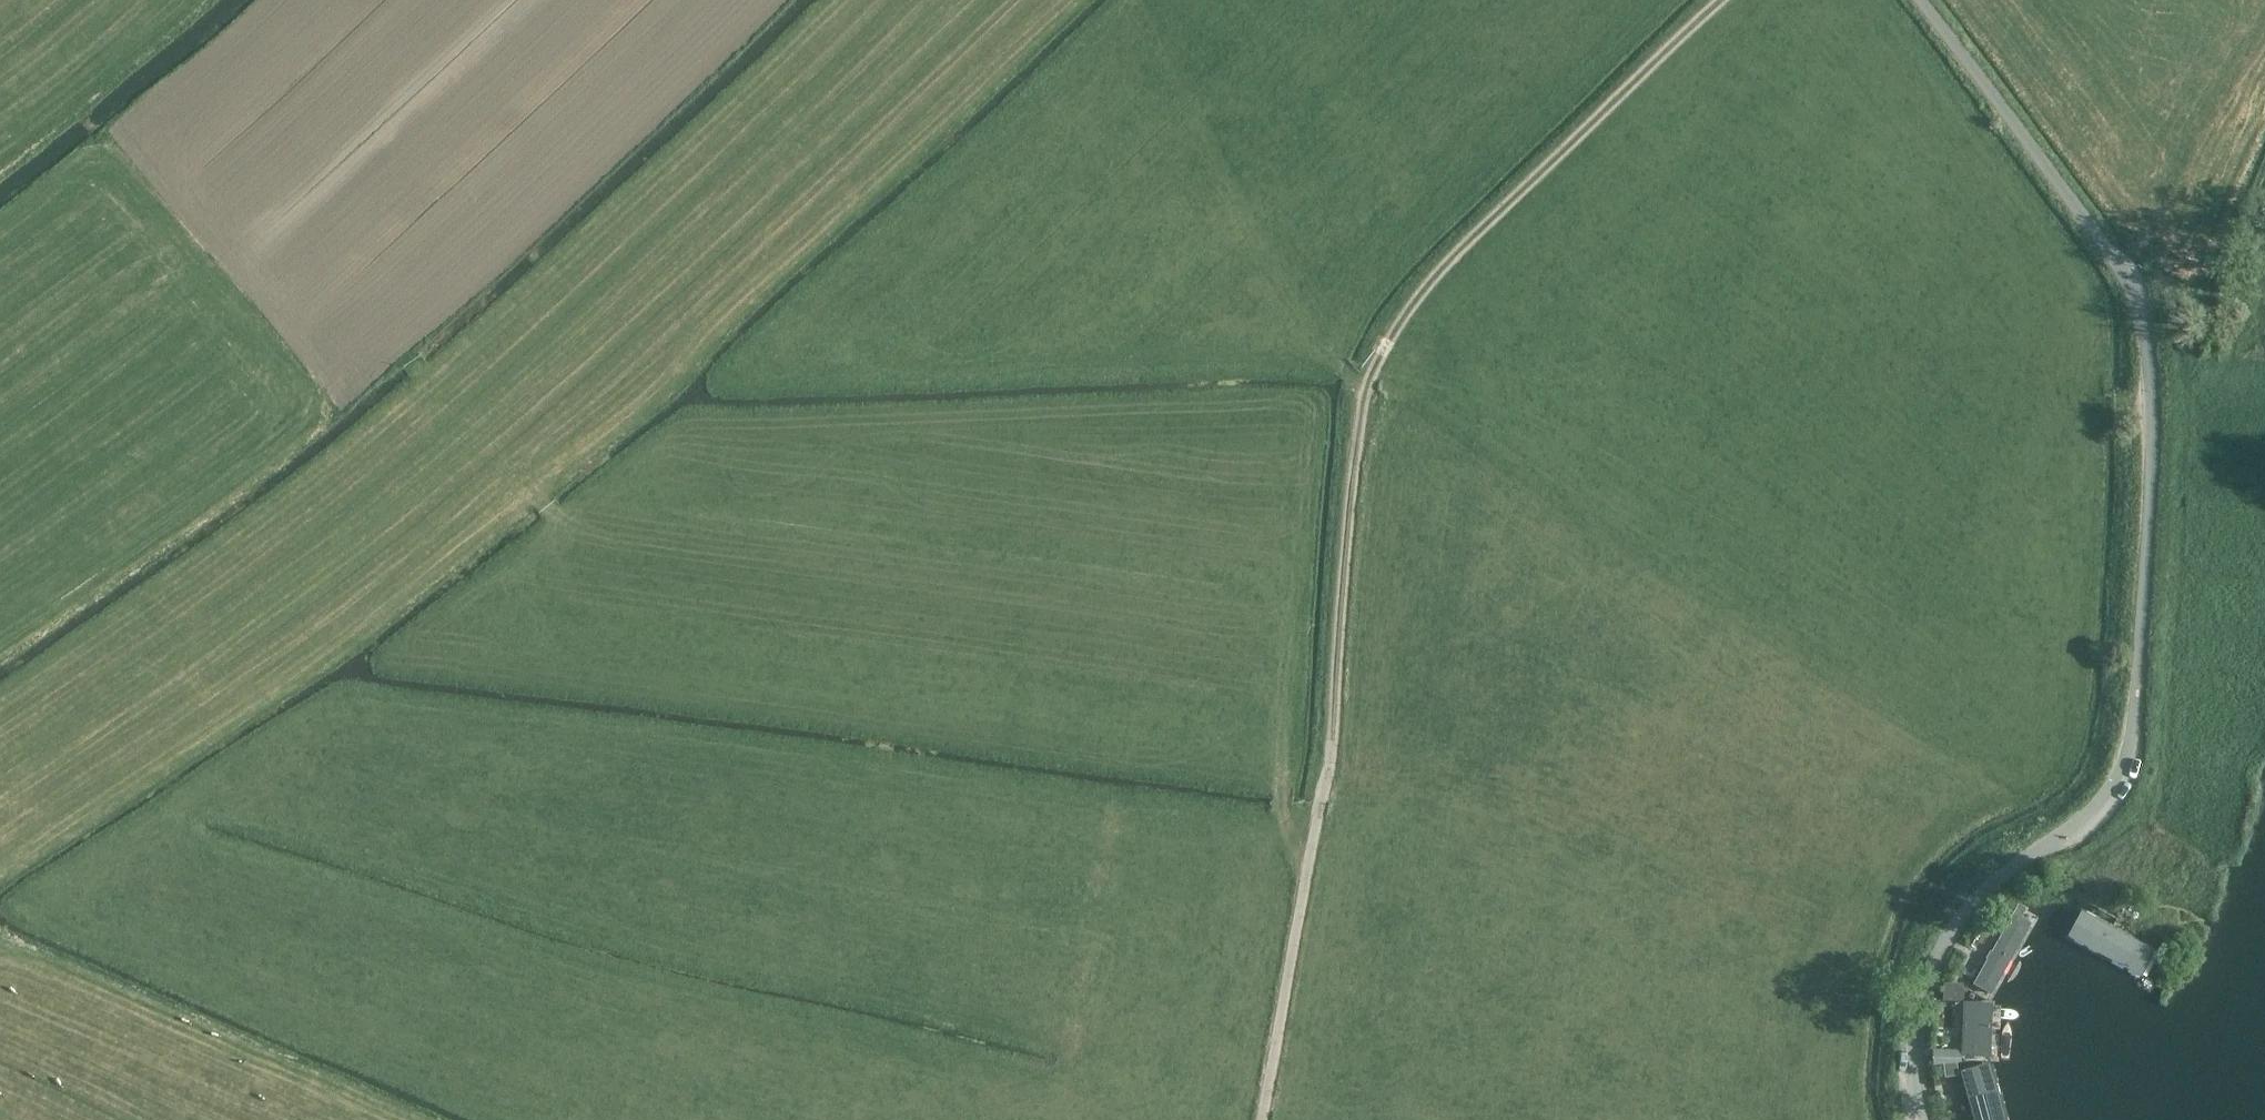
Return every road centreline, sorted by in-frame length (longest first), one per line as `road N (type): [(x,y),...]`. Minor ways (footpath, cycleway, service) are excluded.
road 1 (unclassified): [(1924,1119),(1915,1046),(1944,939),(2012,868),(2103,806),(2128,772),(2141,697),(2154,449),(2148,341),(2126,275),(1919,0)]
road 2 (track): [(1262,1119),(1331,746),(1359,413),(1386,342),(1427,284),(1719,0)]

